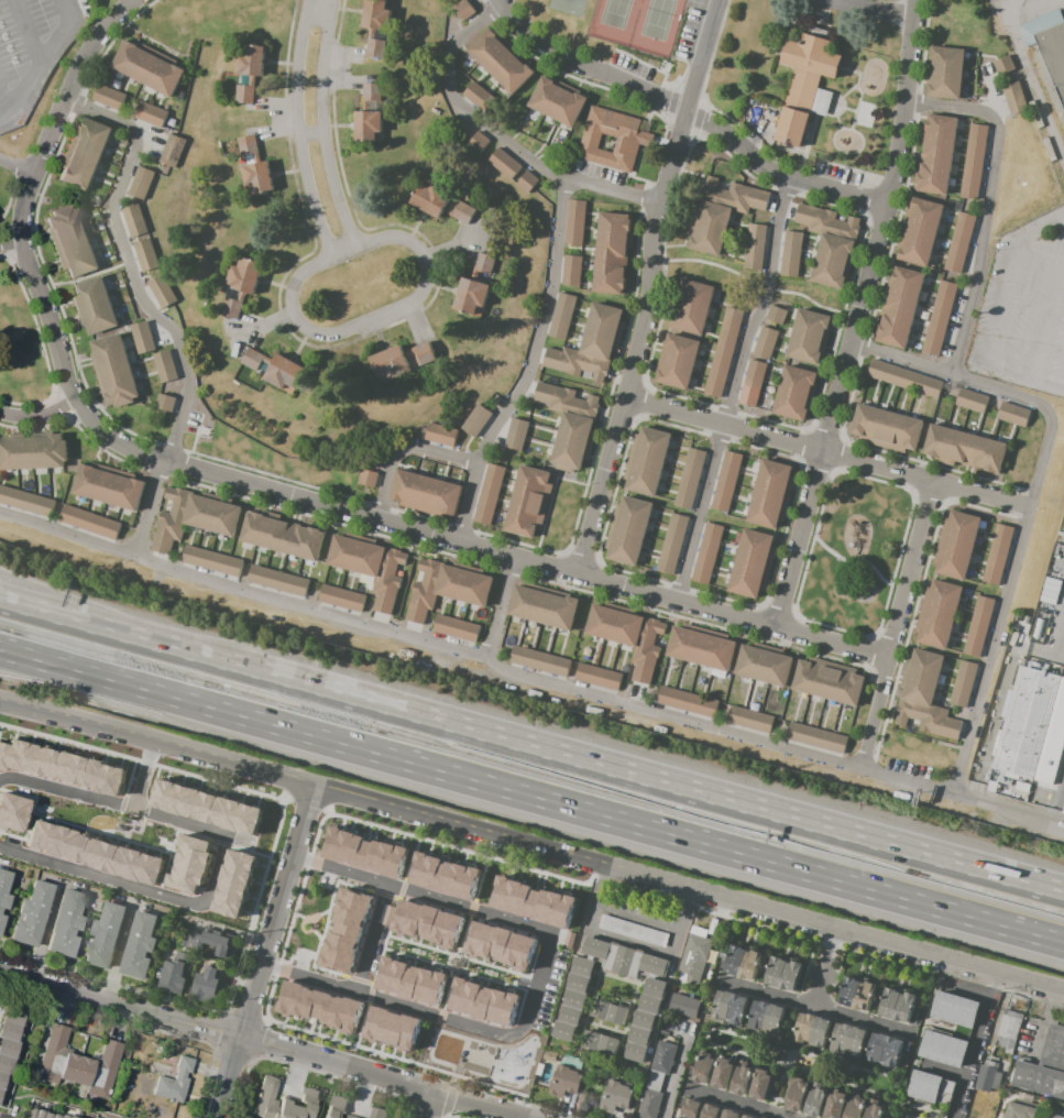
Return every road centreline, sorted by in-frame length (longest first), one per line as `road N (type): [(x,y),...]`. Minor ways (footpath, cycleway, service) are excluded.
road 1 (motorway): [(0,650),(1063,944)]
road 2 (tertiary): [(1063,994),(0,705)]
road 3 (motorway): [(1063,894),(224,662)]
road 4 (residential): [(857,772),(134,559)]
road 5 (residential): [(163,462),(888,660)]
road 6 (residential): [(776,629),(888,208),(917,0)]
road 7 (residential): [(581,577),(649,308),(659,206),(720,0)]
road 8 (residential): [(138,0),(81,72),(37,168),(22,241),(77,404),(95,427),(163,462)]
road 9 (residential): [(0,969),(519,1117)]
road 10 (residential): [(888,208),(775,176),(715,129),(555,54),(498,0)]
road 11 (residential): [(626,399),(1029,509)]
road 12 (residential): [(134,808),(218,834),(208,896),(187,902),(0,846)]
road 13 (residential): [(413,305),(428,278),(427,262),(417,246),(385,238),(309,270),(293,297),(295,314),(316,336),(333,337),(413,305)]
road 14 (residential): [(315,790),(214,1117)]
road 15 (residential): [(955,798),(1029,509)]
road 16 (residential): [(309,0),(300,136),(333,259)]
road 17 (residential): [(359,249),(327,133),(336,0)]
road 18 (motorway): [(224,662),(0,576)]
road 19 (motorway): [(224,662),(0,602)]
road 20 (residential): [(888,660),(935,483)]
road 21 (residential): [(0,515),(134,559)]
road 22 (residential): [(0,779),(134,808)]

